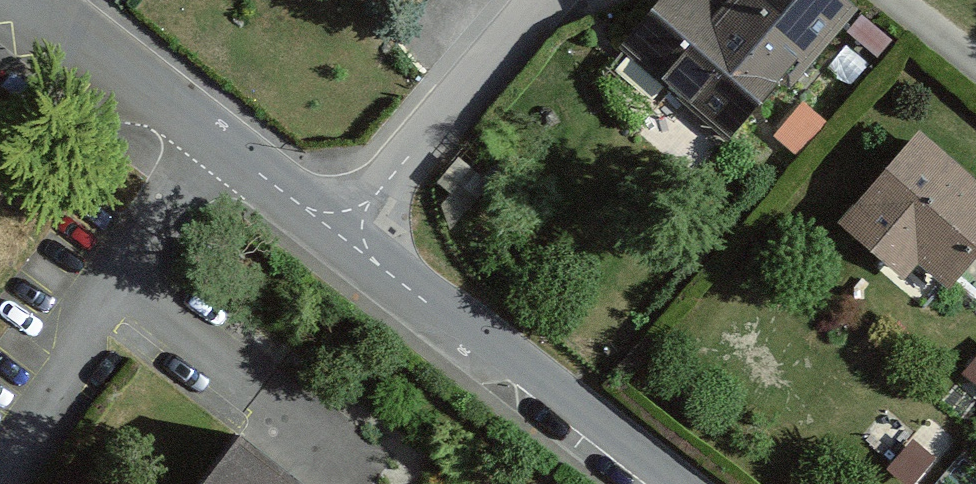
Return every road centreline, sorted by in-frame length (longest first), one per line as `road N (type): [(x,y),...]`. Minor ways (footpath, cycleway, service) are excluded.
road 1 (residential): [(338,228),(672,483)]
road 2 (residential): [(0,444),(220,136)]
road 3 (residential): [(338,228),(542,0)]
road 4 (residential): [(41,0),(220,136)]
road 5 (residential): [(220,136),(338,228)]

